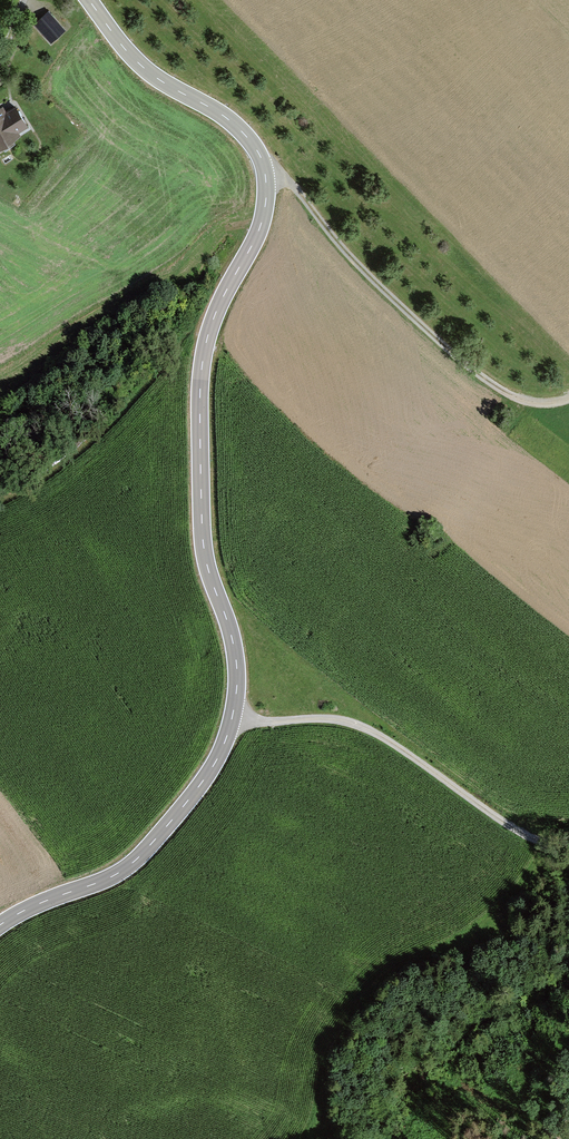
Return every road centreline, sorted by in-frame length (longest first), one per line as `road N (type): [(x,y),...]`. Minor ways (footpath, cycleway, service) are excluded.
road 1 (tertiary): [(0,924),(114,874),(142,853),(197,788),(225,739),(235,669),(204,557),(200,383),(210,329),(263,227),(269,176)]
road 2 (track): [(269,176),(284,178),(357,266),(457,357),(515,397),(550,406),(568,397)]
road 3 (track): [(230,718),(364,727),(532,841),(568,844)]
road 4 (tertiary): [(88,0),(157,78),(239,127),(269,176)]

